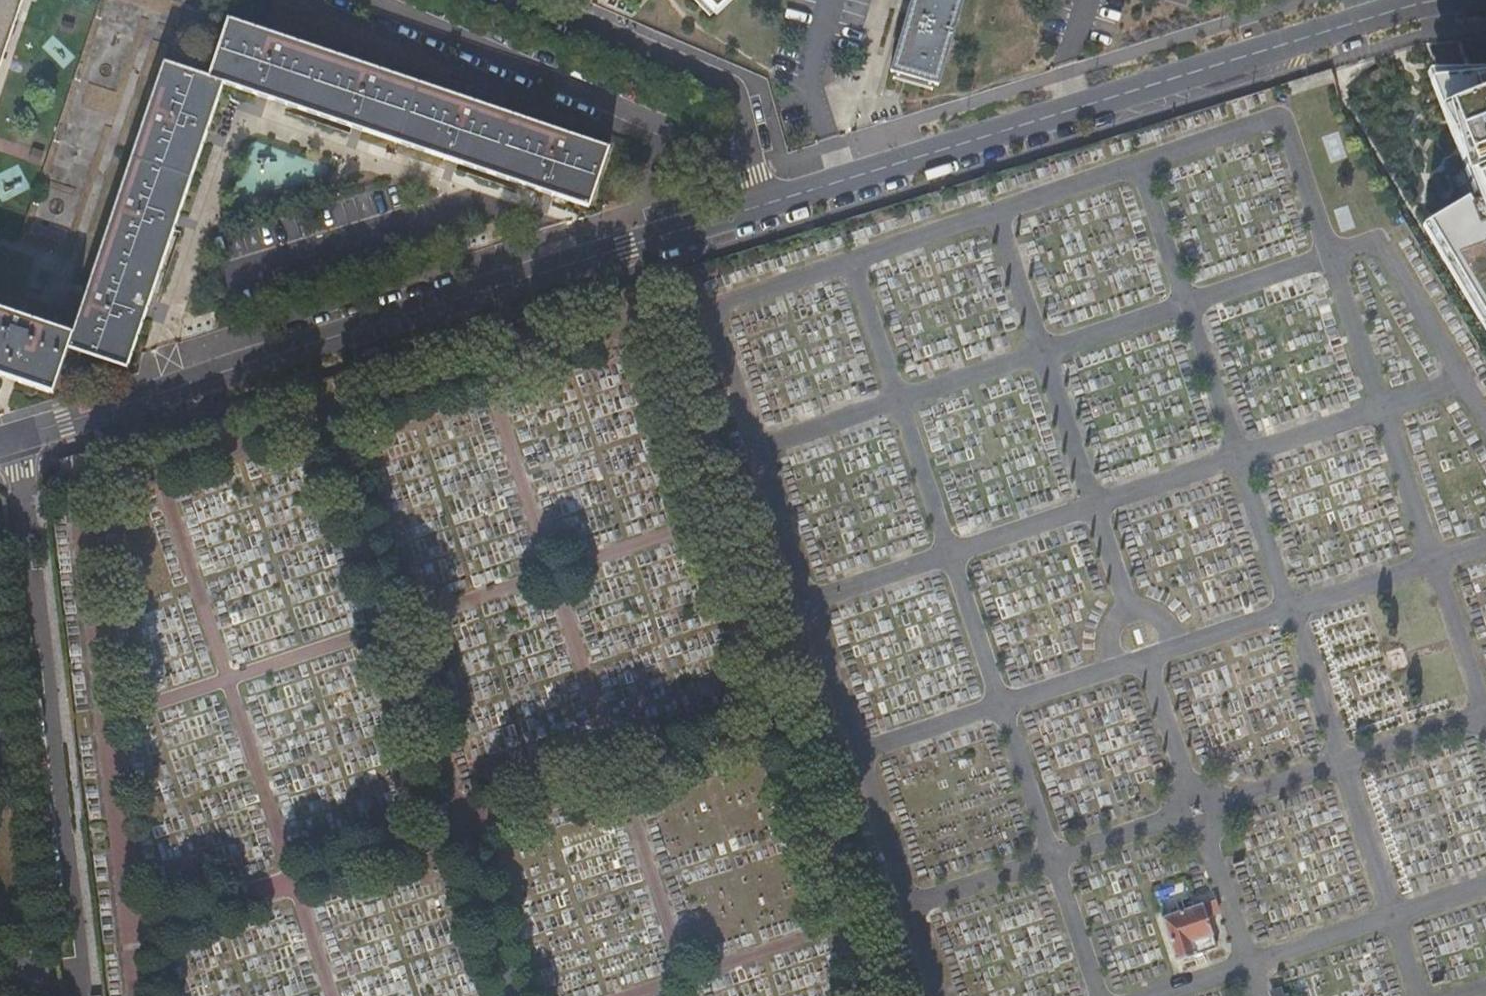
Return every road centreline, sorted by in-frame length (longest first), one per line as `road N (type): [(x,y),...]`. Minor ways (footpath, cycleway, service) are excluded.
road 1 (residential): [(6,441),(762,205)]
road 2 (residential): [(762,205),(1432,0)]
road 3 (residential): [(6,441),(74,995)]
road 4 (residential): [(368,0),(710,147)]
road 5 (residential): [(746,146),(738,88),(721,76),(542,0)]

